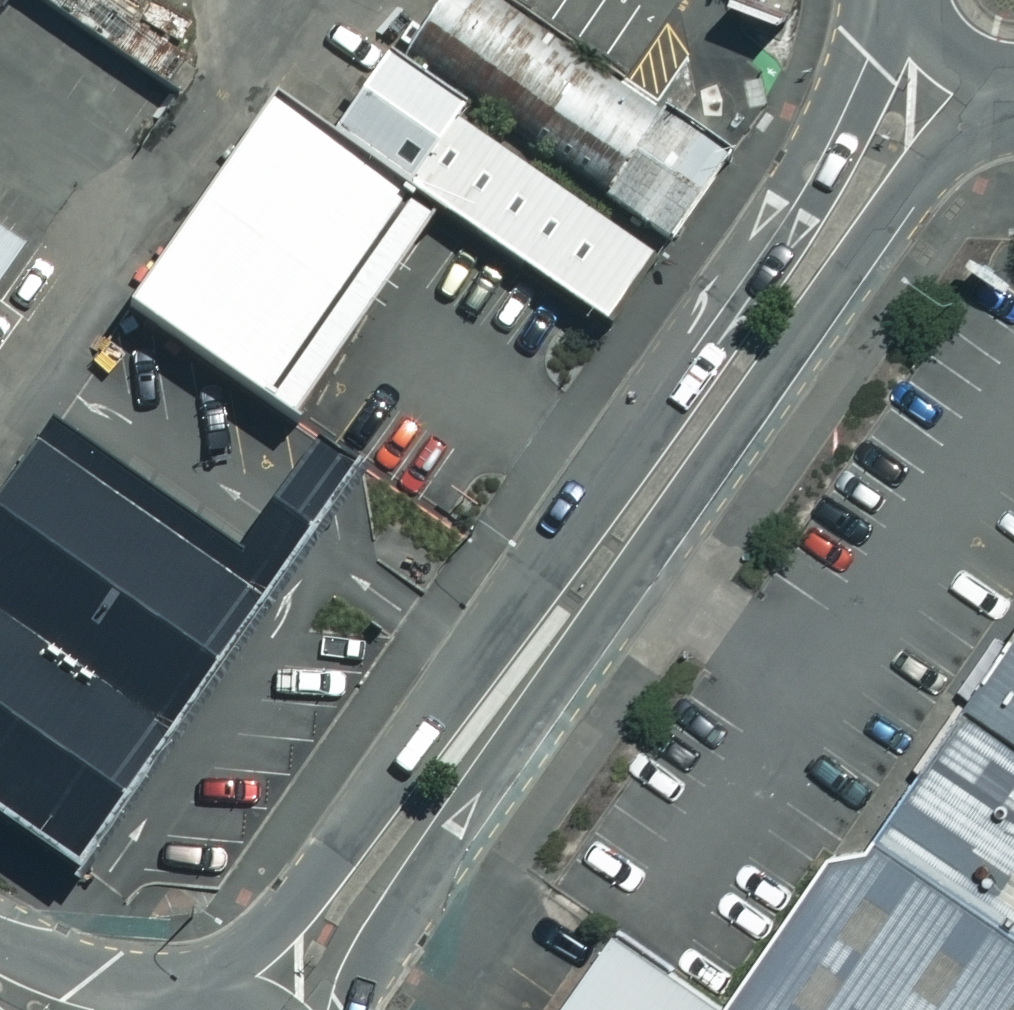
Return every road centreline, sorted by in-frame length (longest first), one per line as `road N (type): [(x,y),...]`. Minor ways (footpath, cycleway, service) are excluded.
road 1 (tertiary): [(205,1007),(288,914),(573,528),(922,2)]
road 2 (tertiary): [(1013,85),(931,169),(439,867),(351,1009)]
road 3 (tertiary): [(1013,75),(958,55),(922,2)]

